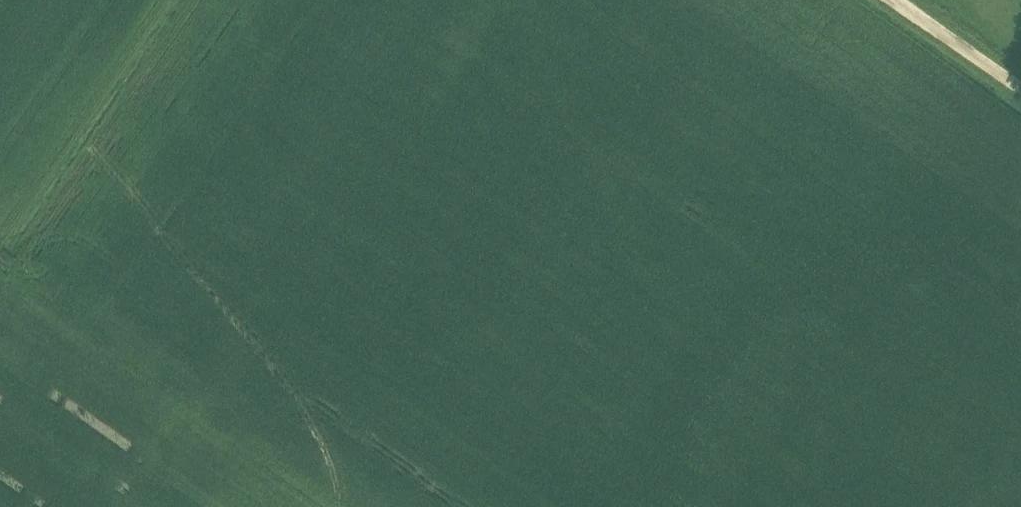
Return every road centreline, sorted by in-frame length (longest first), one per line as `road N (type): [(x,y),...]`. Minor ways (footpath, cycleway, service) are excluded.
road 1 (track): [(1020,105),(870,0)]

